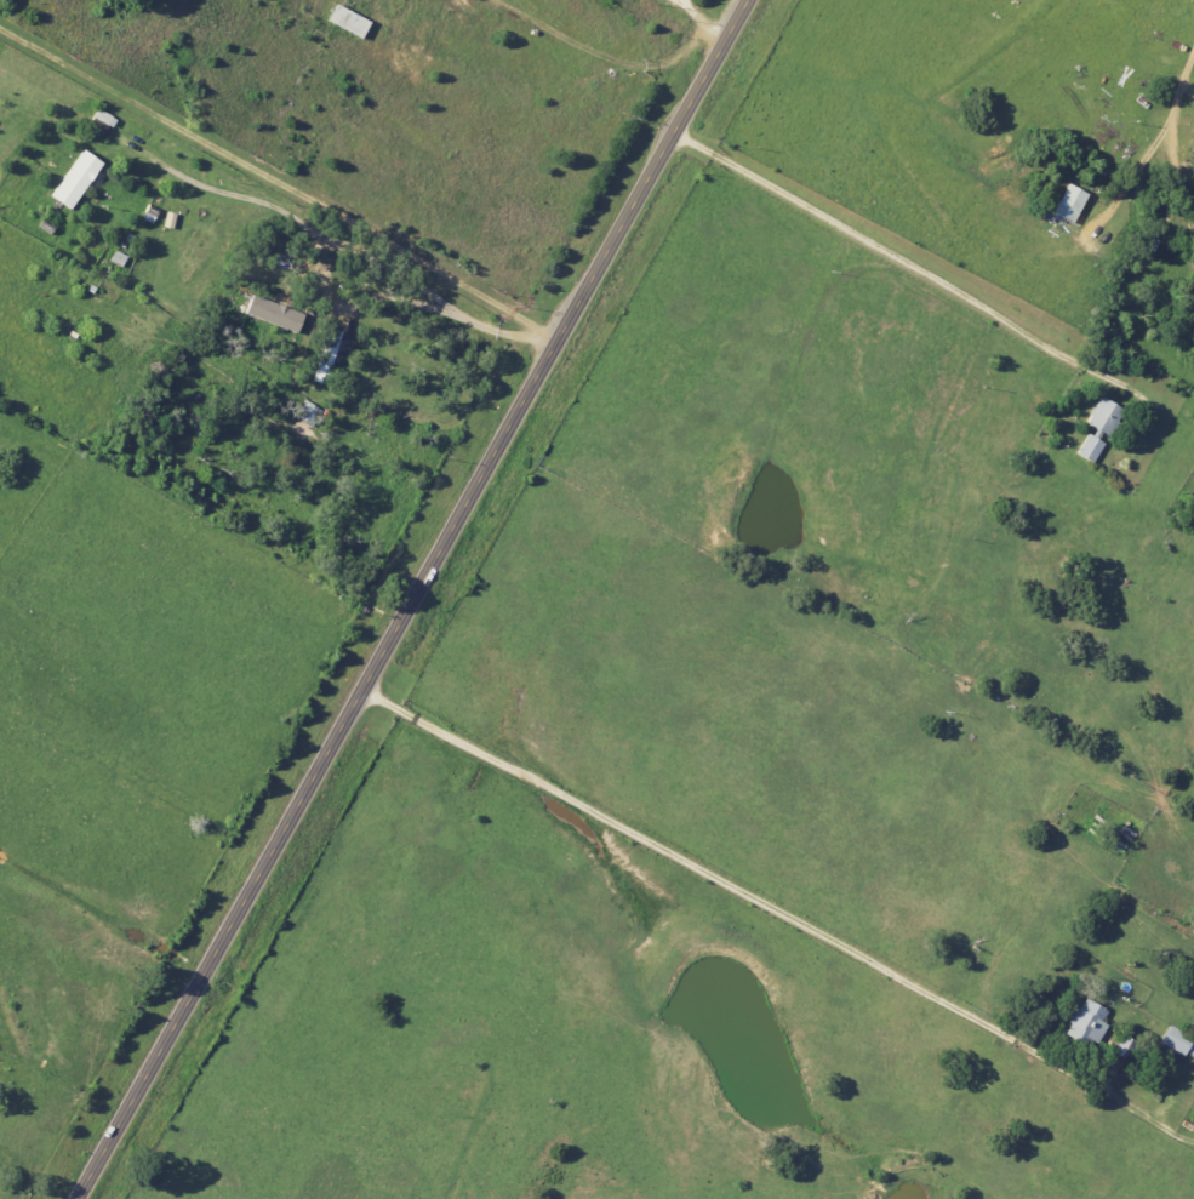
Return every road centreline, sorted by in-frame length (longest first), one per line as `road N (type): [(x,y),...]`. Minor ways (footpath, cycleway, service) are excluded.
road 1 (primary): [(74,1198),(745,0)]

